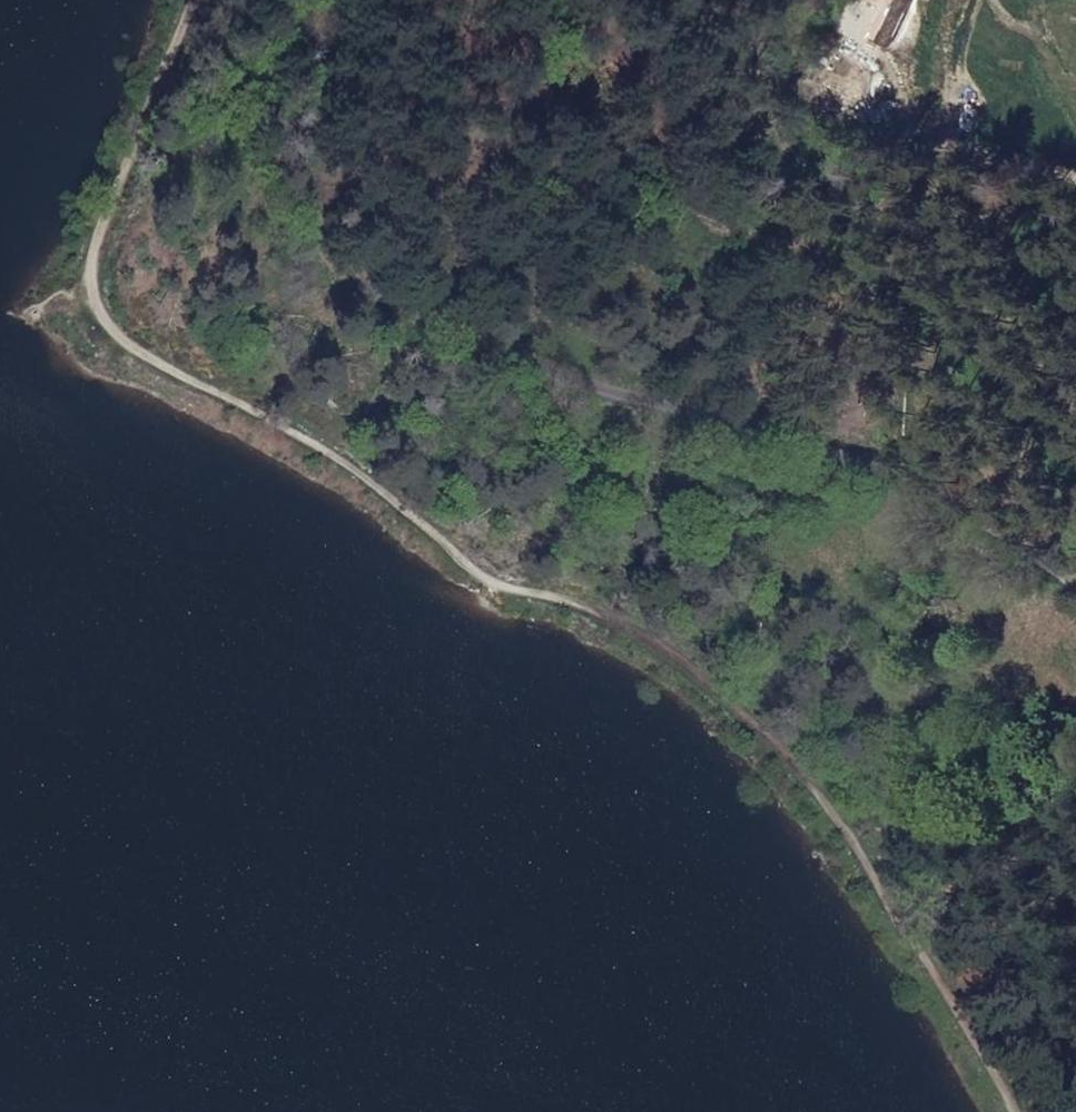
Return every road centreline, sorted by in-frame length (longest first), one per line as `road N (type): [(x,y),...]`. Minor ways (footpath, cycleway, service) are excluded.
road 1 (unclassified): [(336,0),(325,223),(396,285),(839,468),(963,526),(1075,595)]
road 2 (track): [(1075,160),(953,114),(808,103),(781,36),(795,0)]

